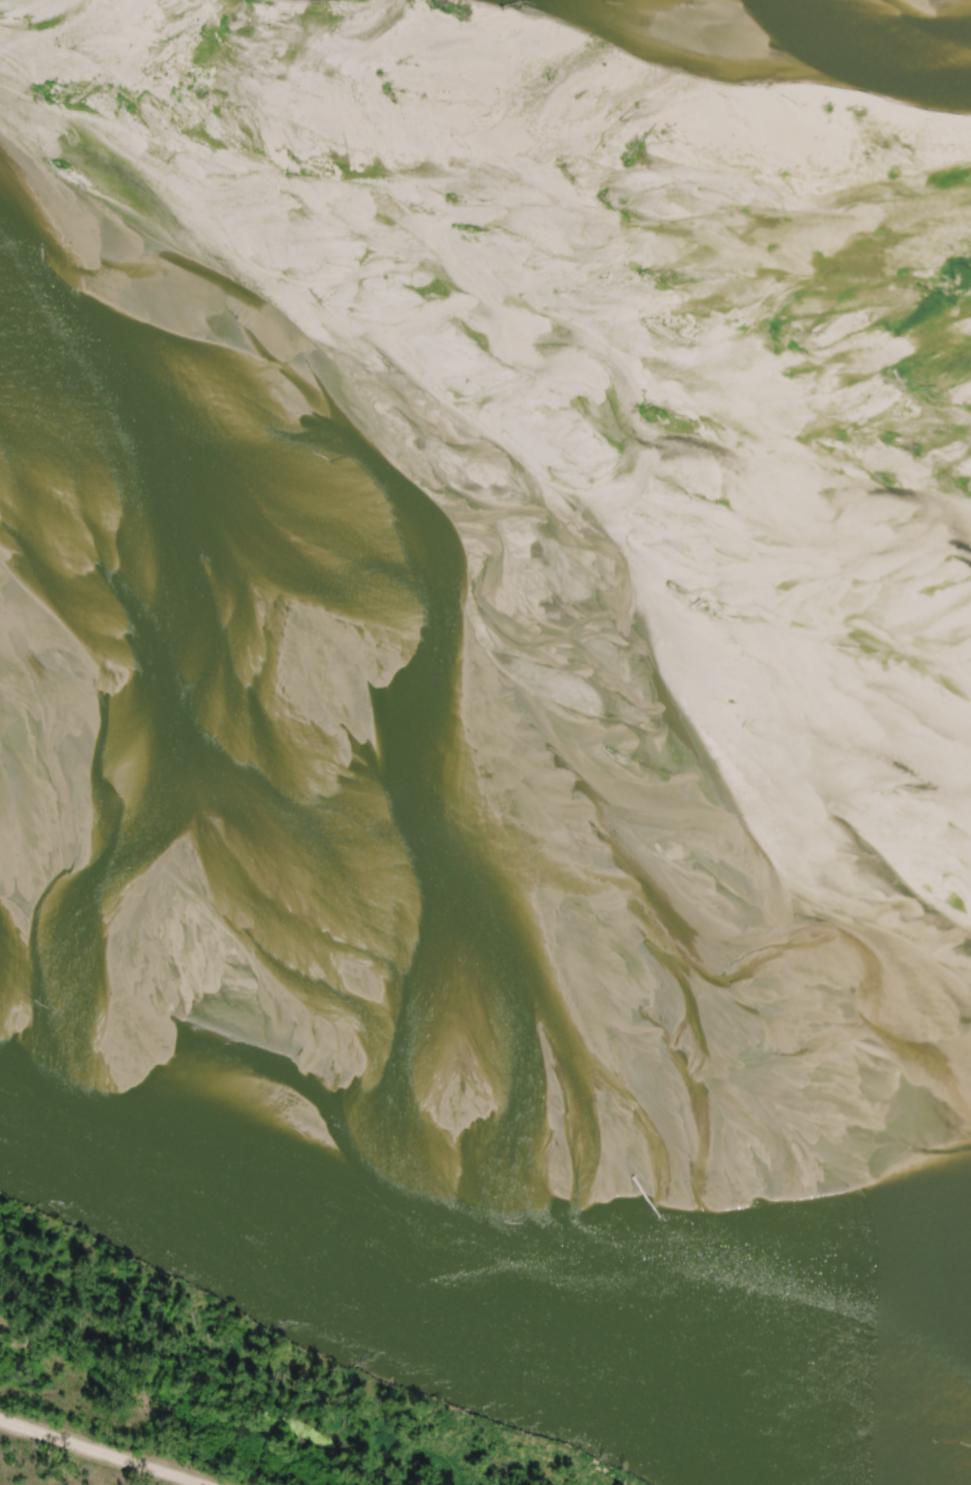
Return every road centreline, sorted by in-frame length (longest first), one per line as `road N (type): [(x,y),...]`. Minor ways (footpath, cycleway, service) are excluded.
road 1 (residential): [(0,1418),(219,1484)]

